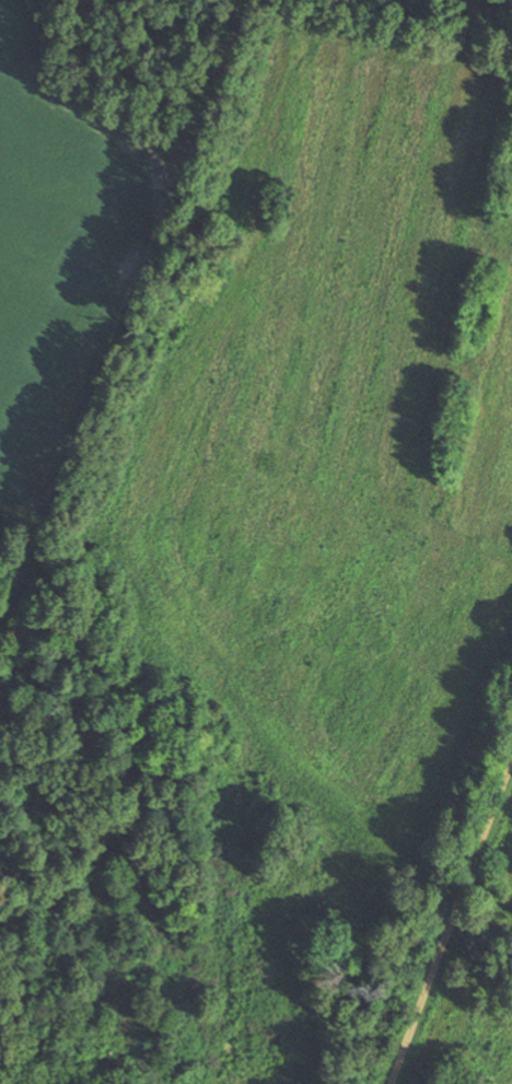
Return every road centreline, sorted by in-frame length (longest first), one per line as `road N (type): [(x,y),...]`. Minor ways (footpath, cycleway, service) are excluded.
road 1 (residential): [(511,771),(394,1083)]

